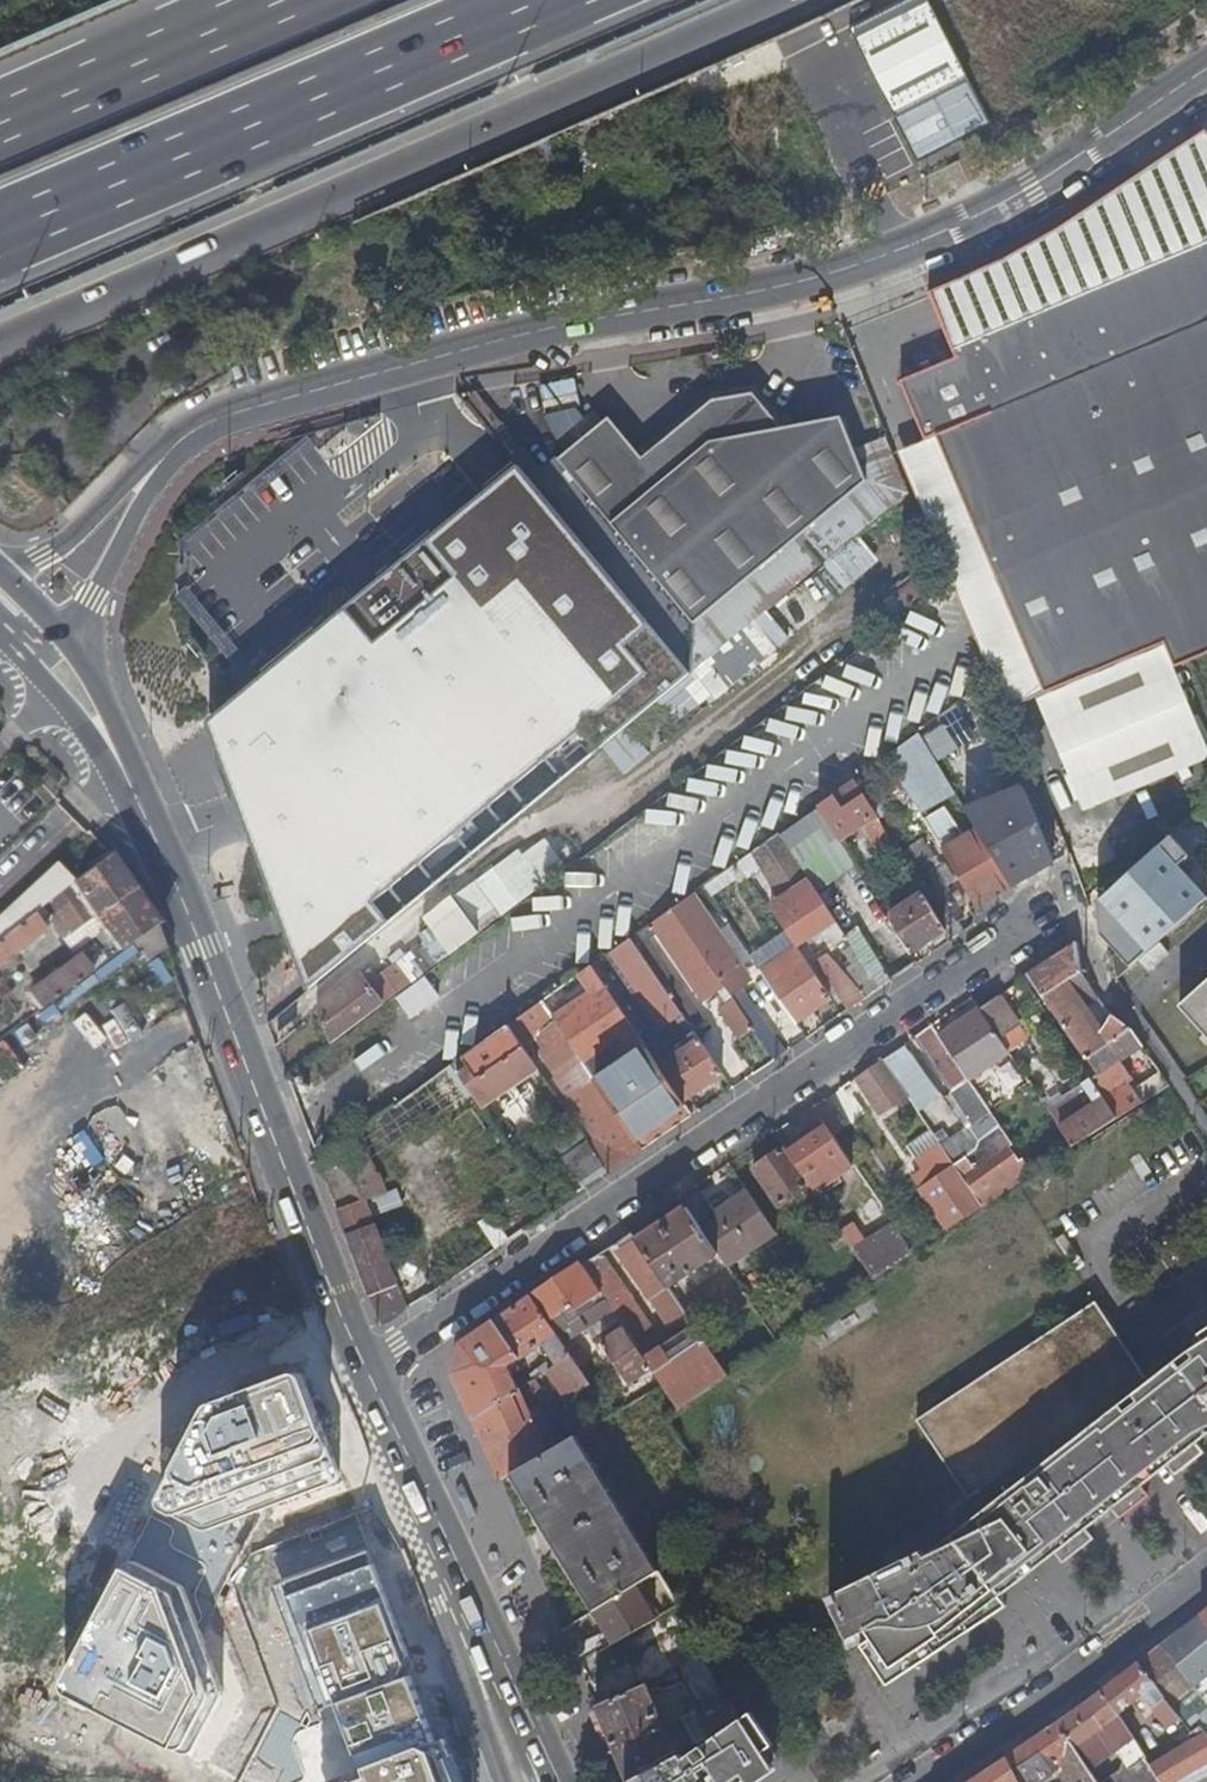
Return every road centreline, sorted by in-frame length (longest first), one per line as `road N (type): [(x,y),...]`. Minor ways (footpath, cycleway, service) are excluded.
road 1 (residential): [(1206,70),(1006,204),(861,267),(483,346),(217,423),(175,448),(28,625)]
road 2 (residential): [(361,1367),(1068,898)]
road 3 (motorway): [(0,340),(768,0)]
road 4 (secondary): [(28,625),(71,675),(163,851),(361,1367)]
road 5 (motorway): [(0,229),(548,0)]
road 6 (secondary): [(361,1367),(539,1781)]
road 7 (secondary): [(1206,1568),(914,1781)]
road 8 (motorway): [(268,0),(0,119)]

